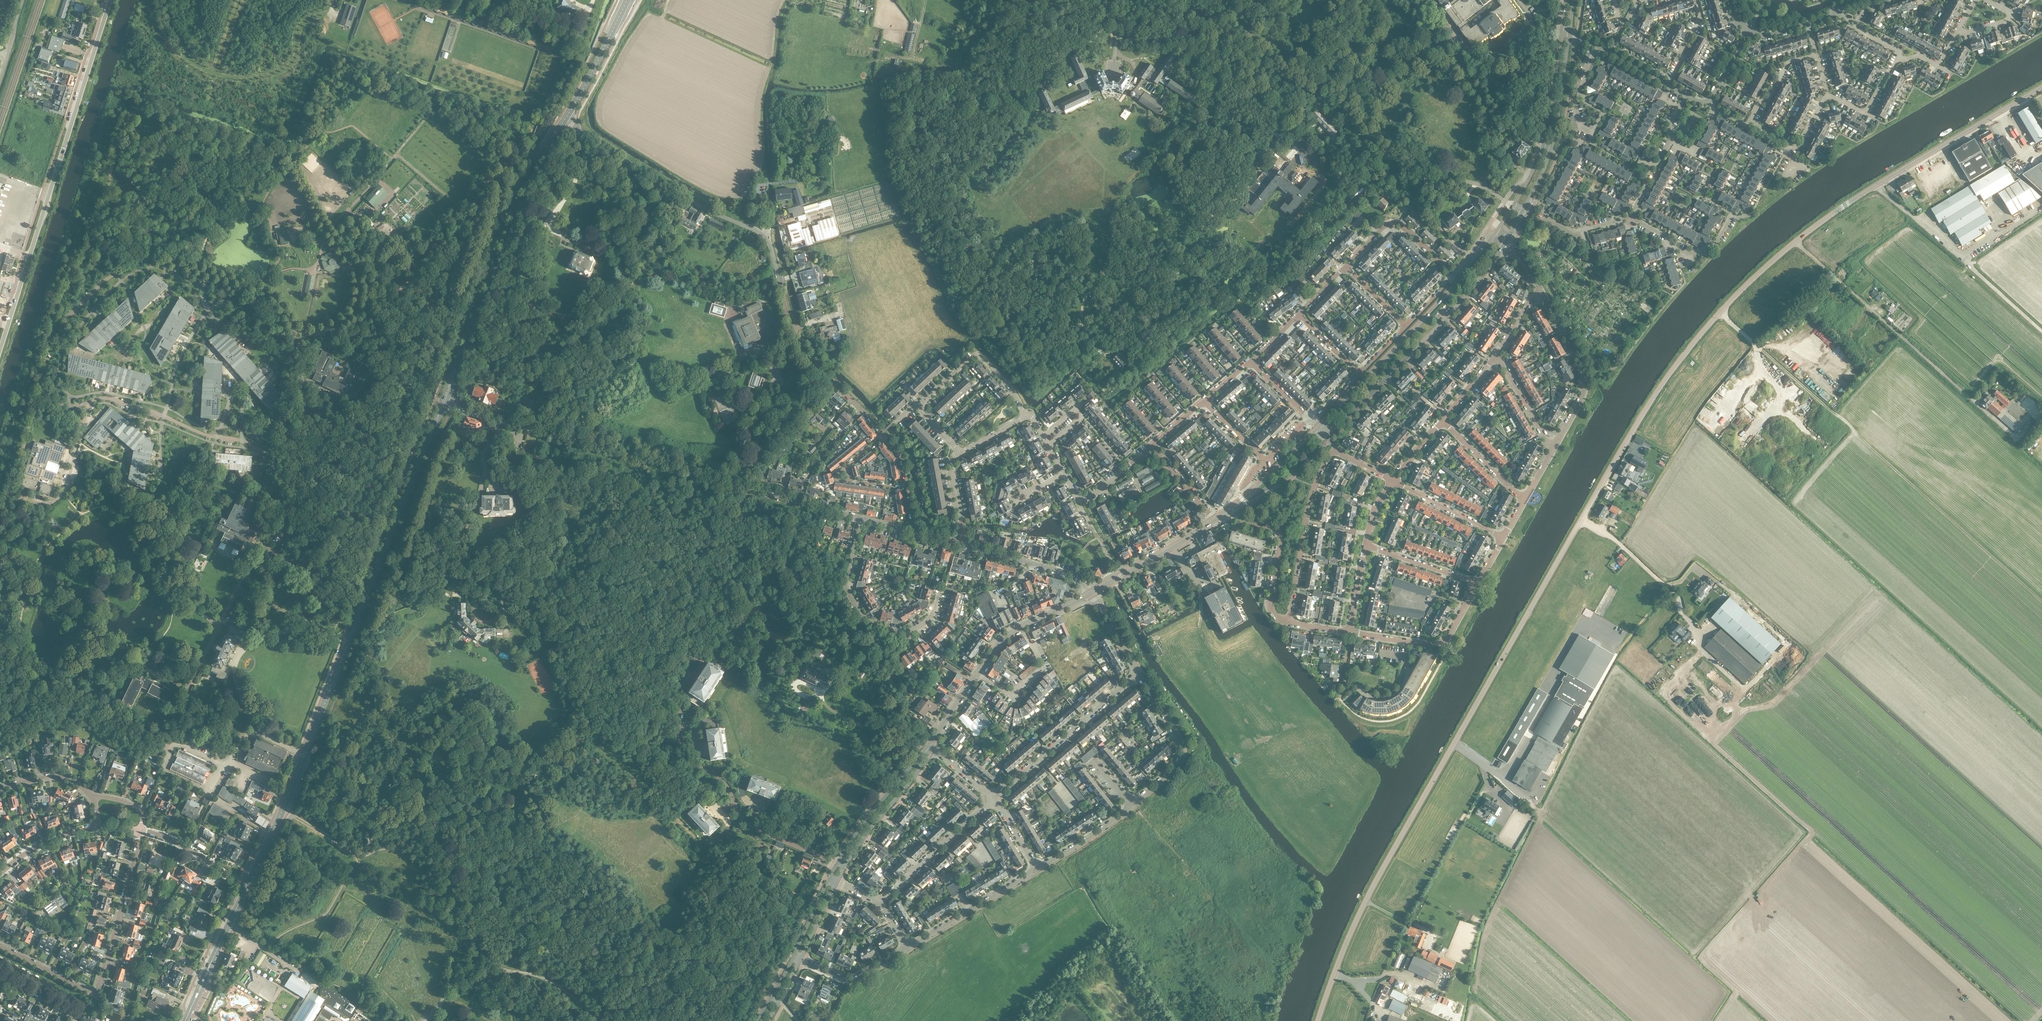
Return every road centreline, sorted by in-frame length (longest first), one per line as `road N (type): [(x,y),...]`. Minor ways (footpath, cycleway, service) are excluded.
road 1 (tertiary): [(1319,1020),(1366,902),(1631,434),(1693,343),(1808,232),(2029,95)]
road 2 (primary): [(246,889),(444,401)]
road 3 (tertiary): [(862,518),(444,401)]
road 4 (tertiary): [(0,351),(110,0)]
road 5 (primary): [(444,401),(539,160),(565,119)]
road 6 (unclassified): [(782,289),(761,234),(662,186),(572,124)]
road 7 (residential): [(0,945),(96,990),(141,829)]
road 8 (tertiary): [(1329,436),(1442,321),(1506,241)]
road 9 (tertiary): [(1460,280),(1319,426)]
road 10 (residential): [(991,796),(1140,672)]
road 11 (residential): [(1289,622),(1311,497),(1333,453),(1342,453)]
road 12 (residential): [(885,436),(808,362),(782,289)]
road 13 (residential): [(1555,446),(1581,401),(1584,377),(1537,284)]
road 14 (residential): [(1132,807),(1178,765),(1183,749),(1140,672)]
road 15 (residential): [(1477,582),(1440,645),(1350,632)]
road 16 (residential): [(919,407),(977,355),(1028,414)]
road 17 (residential): [(880,903),(991,796)]
road 18 (residential): [(908,632),(870,623),(846,586),(862,518)]
road 19 (residential): [(909,948),(1036,866)]
road 20 (residential): [(1289,622),(1271,603),(1277,534),(1230,510)]
road 21 (tertiary): [(1094,591),(1066,573),(958,544)]
road 22 (residential): [(1346,266),(1387,225),(1398,224),(1454,275)]
road 23 (primary): [(185,1020),(246,889)]
road 24 (tertiary): [(927,750),(838,862)]
road 25 (tertiary): [(844,866),(927,750)]
road 26 (primary): [(565,119),(627,0)]
road 27 (residential): [(1022,626),(1045,665),(1013,695),(977,672)]
road 28 (residential): [(1502,538),(1393,481)]
road 29 (residential): [(141,829),(189,849),(246,889)]
road 30 (residential): [(800,959),(852,980),(909,948)]
road 31 (track): [(475,0),(568,31),(588,19)]

